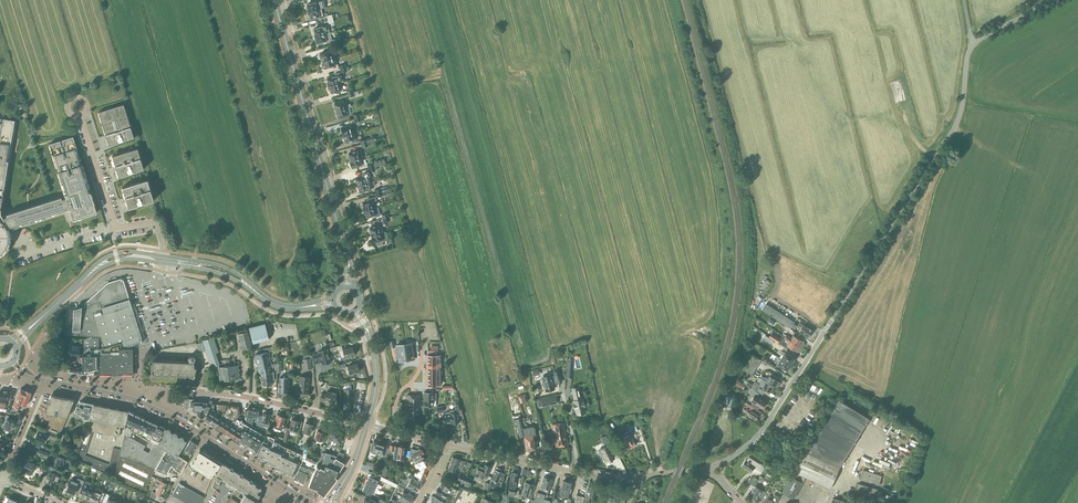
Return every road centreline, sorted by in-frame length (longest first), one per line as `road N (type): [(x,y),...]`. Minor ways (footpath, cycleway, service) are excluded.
road 1 (unclassified): [(728,460),(764,427),(955,126),(974,42)]
road 2 (secondary): [(347,286),(349,262),(274,0)]
road 3 (residential): [(312,502),(168,414),(80,387)]
road 4 (residential): [(443,444),(634,477)]
road 5 (secondary): [(333,302),(279,305),(222,270),(163,259)]
road 6 (secondary): [(13,342),(107,261),(163,259)]
road 7 (residential): [(190,393),(366,425)]
road 8 (track): [(717,328),(662,473)]
road 9 (secondary): [(366,425),(377,371),(354,311)]

